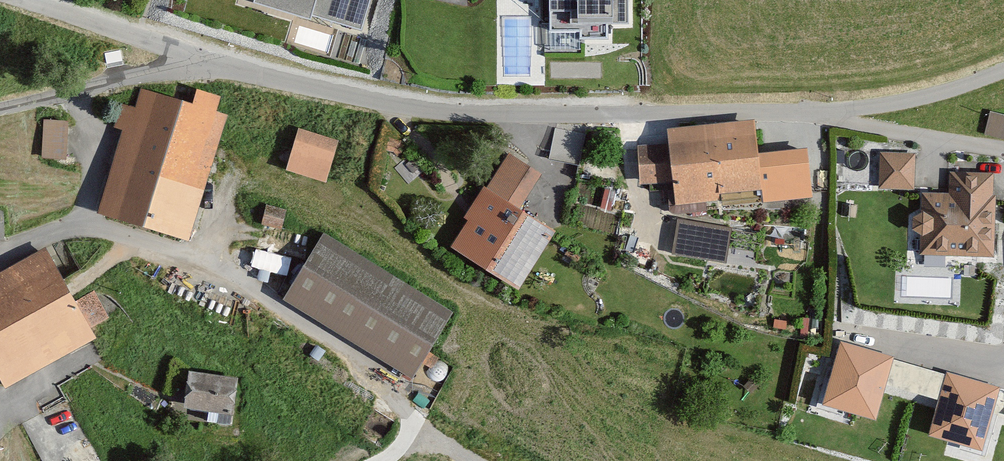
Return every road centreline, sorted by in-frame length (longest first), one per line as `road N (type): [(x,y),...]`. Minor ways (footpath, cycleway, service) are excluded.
road 1 (residential): [(1003,72),(920,99),(774,119),(419,110),(207,61)]
road 2 (residential): [(207,61),(0,107)]
road 3 (residential): [(207,61),(41,0)]

